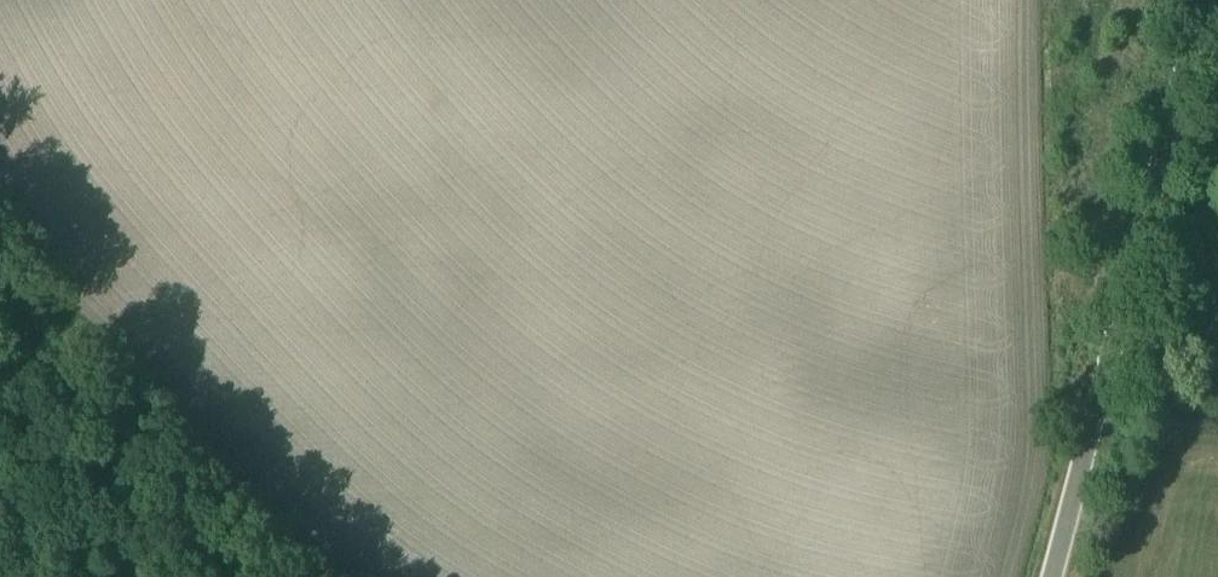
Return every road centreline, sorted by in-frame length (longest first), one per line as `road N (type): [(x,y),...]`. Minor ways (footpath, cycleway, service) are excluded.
road 1 (tertiary): [(1053,576),(1202,0)]

